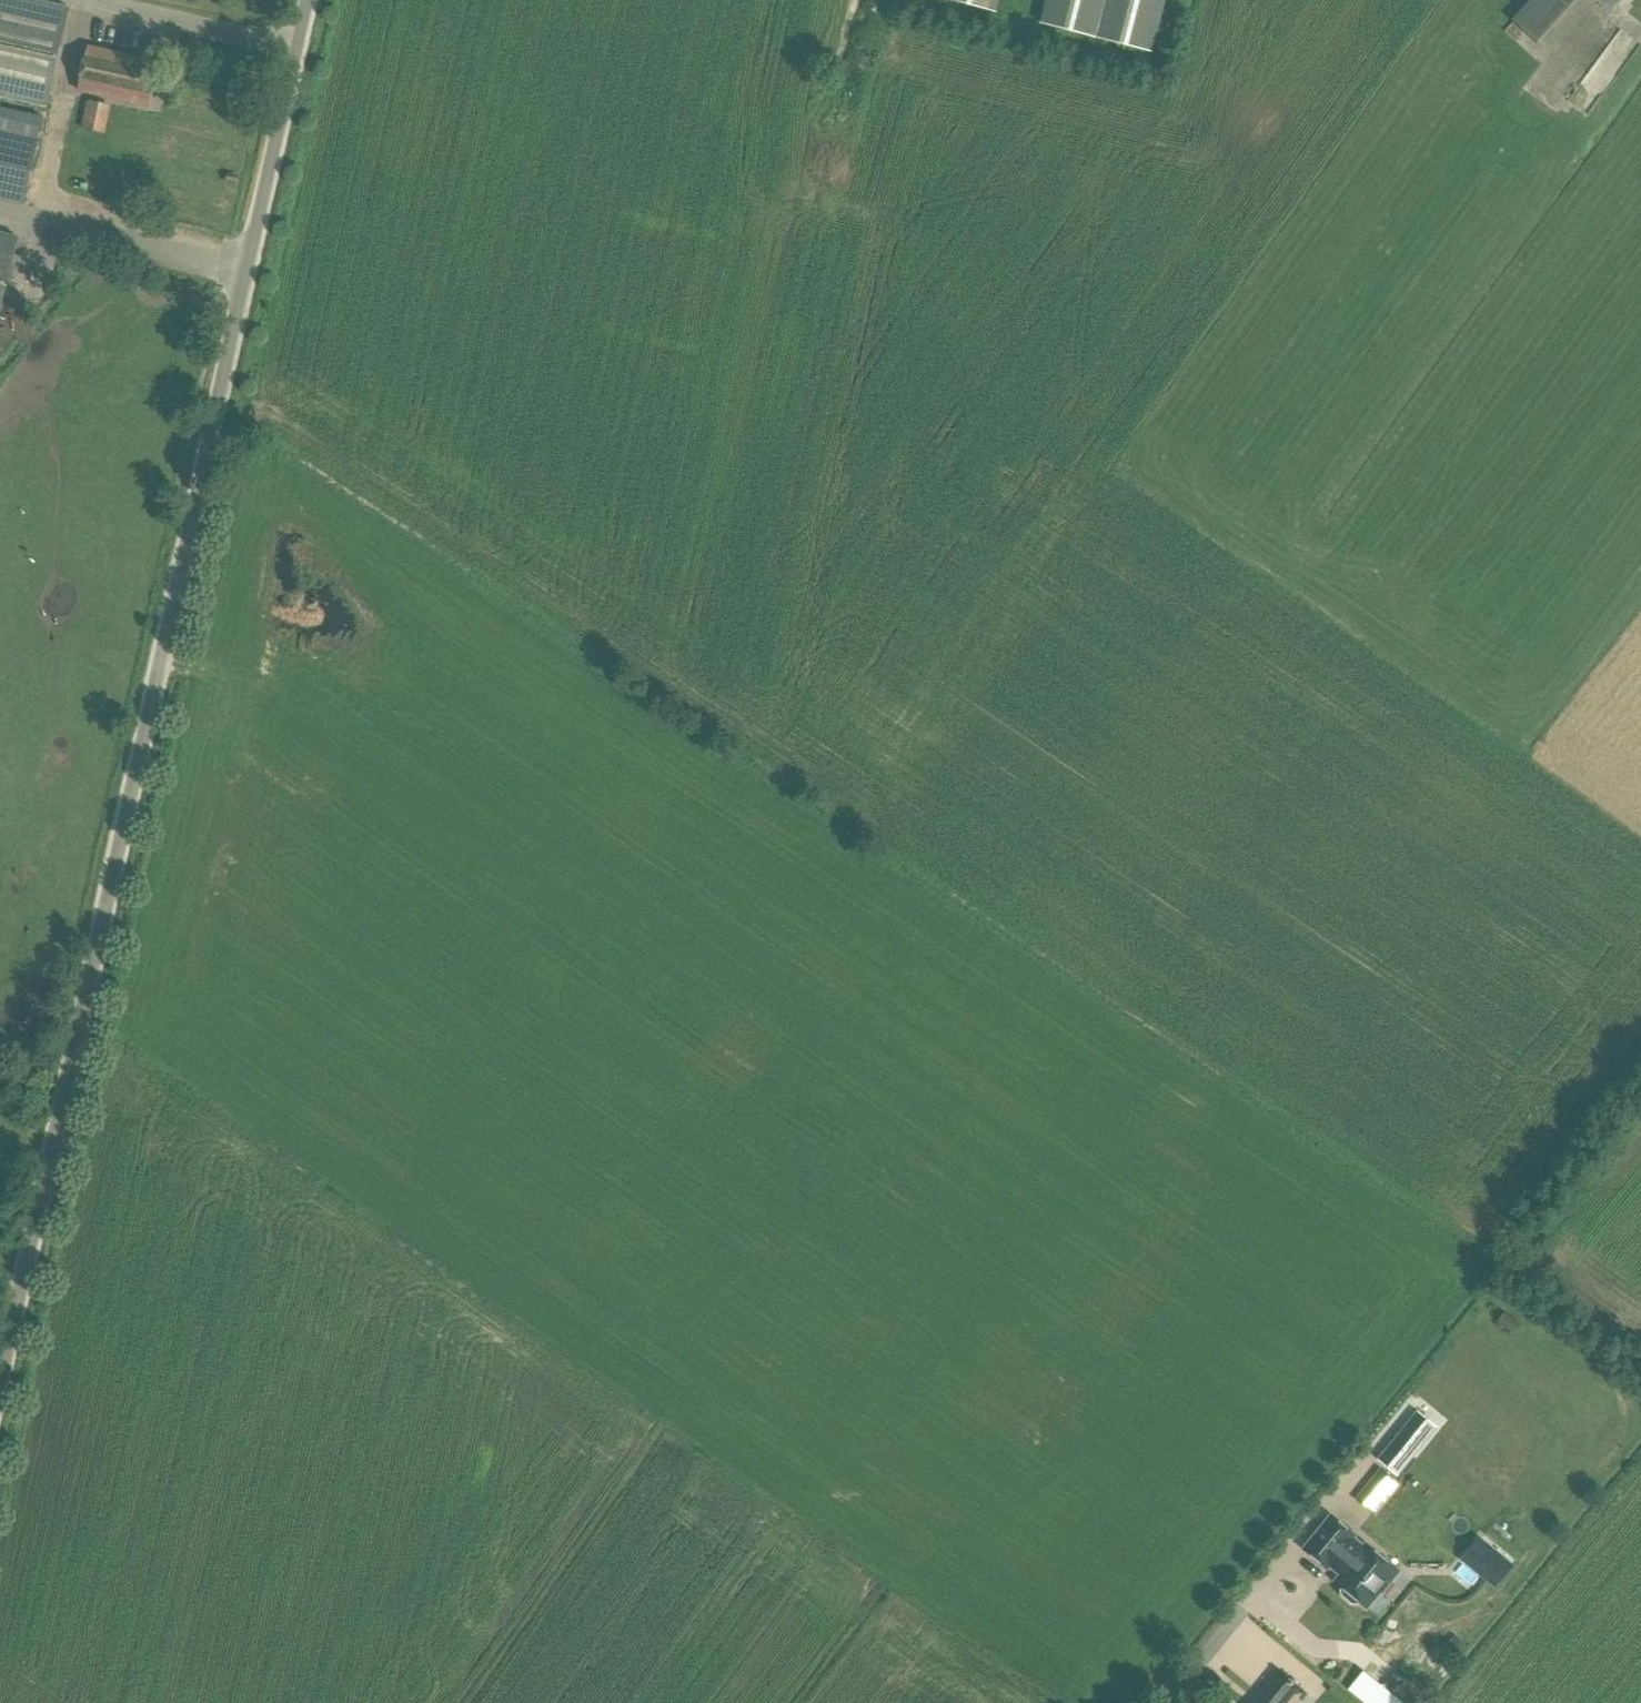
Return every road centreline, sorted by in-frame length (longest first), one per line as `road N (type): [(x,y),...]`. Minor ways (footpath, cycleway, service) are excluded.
road 1 (unclassified): [(0,1380),(307,0)]

